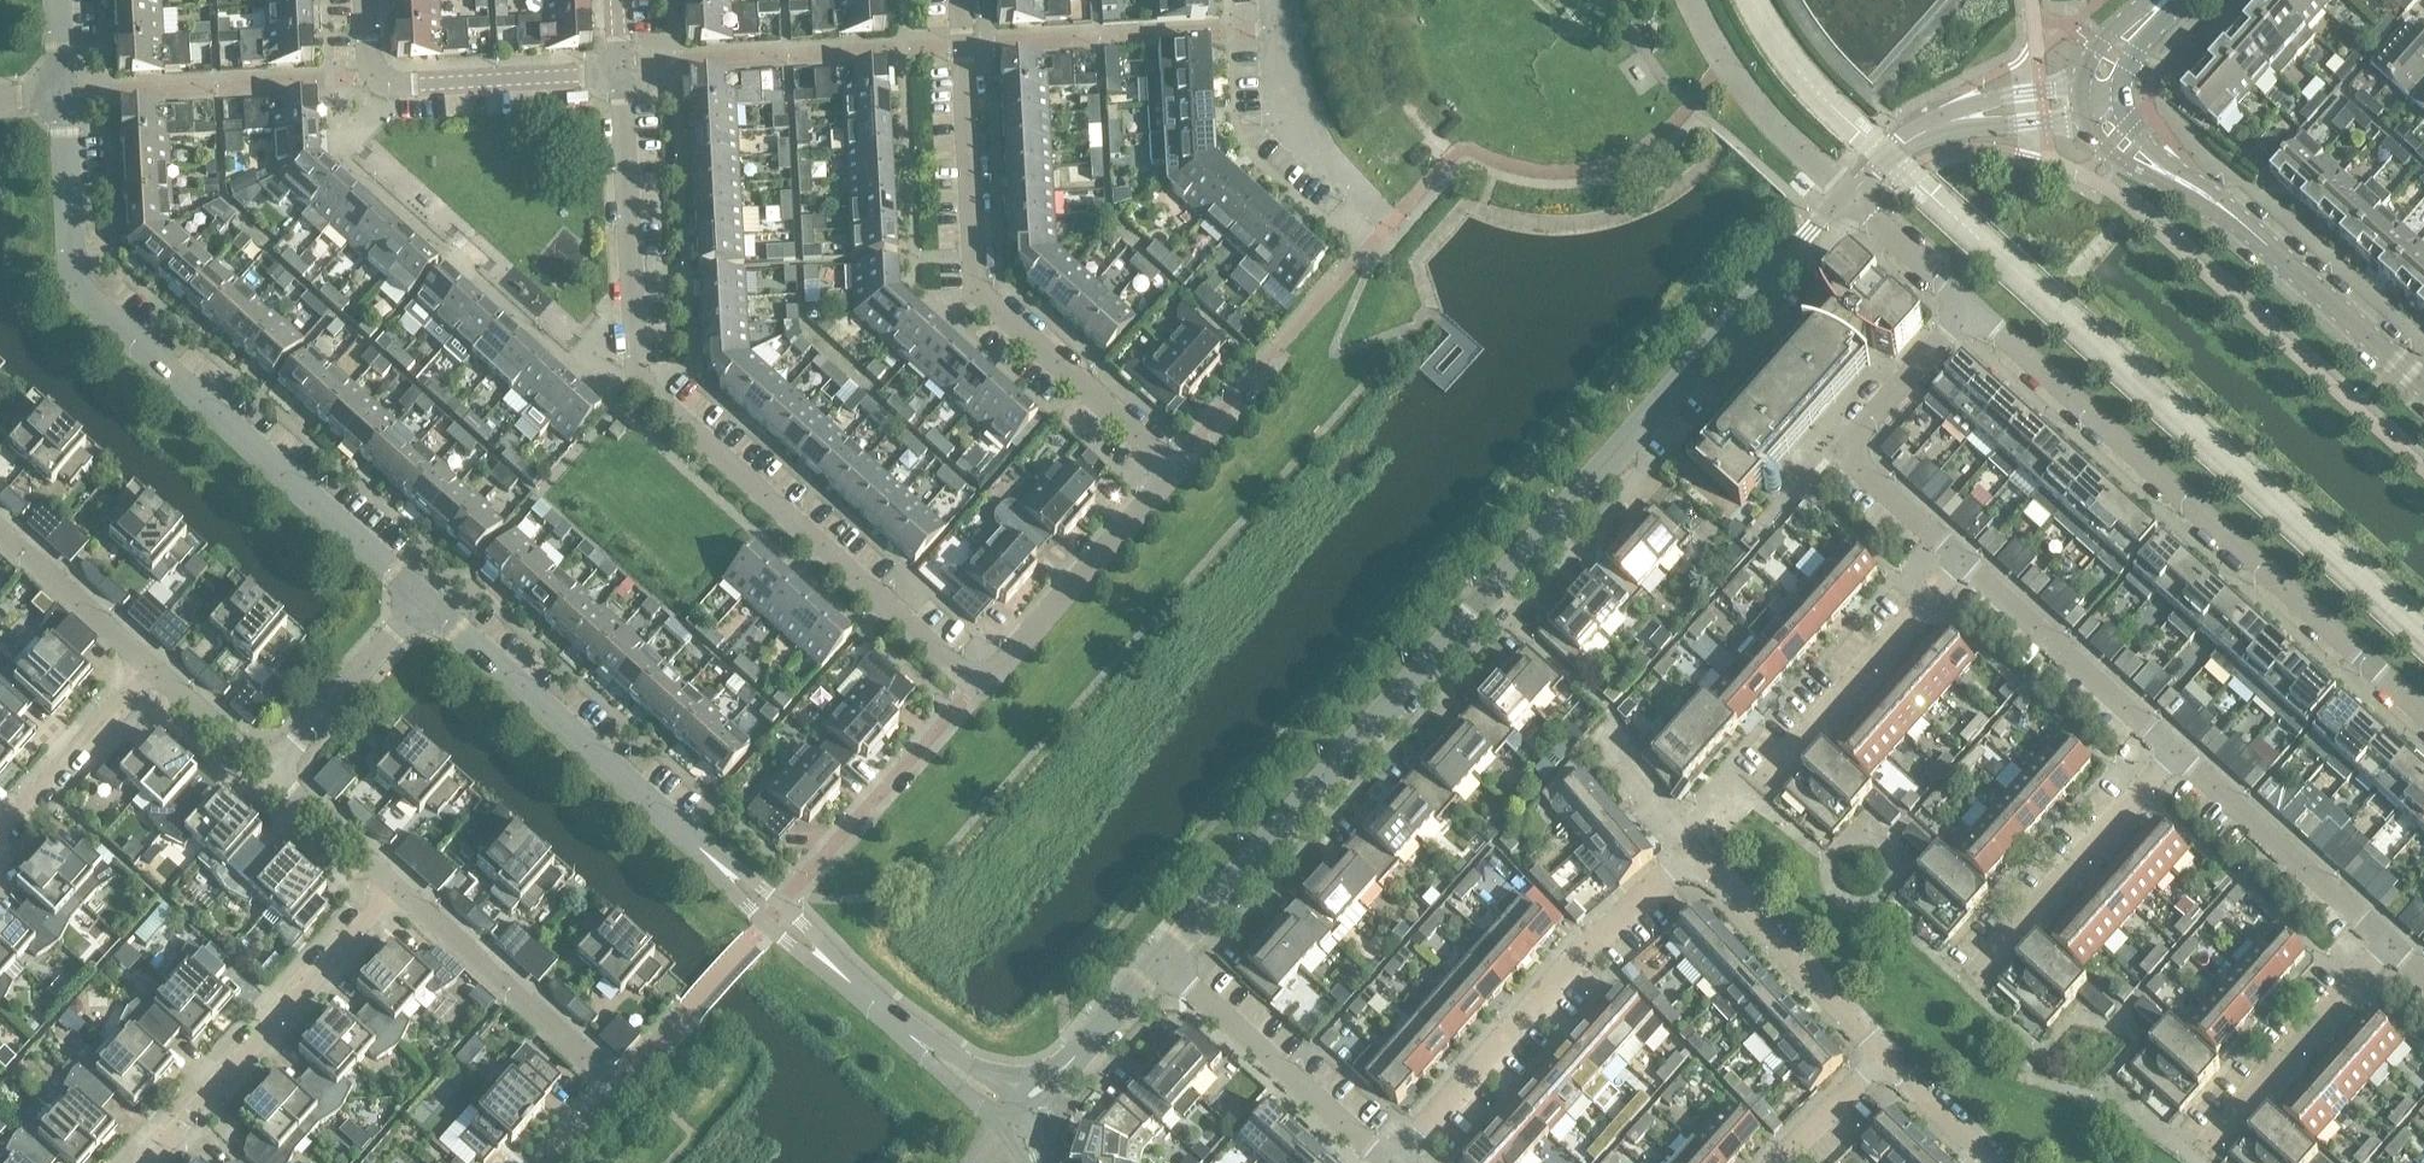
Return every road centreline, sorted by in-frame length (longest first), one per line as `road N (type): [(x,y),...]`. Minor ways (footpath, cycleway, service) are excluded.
road 1 (residential): [(961,0),(977,284),(1175,467),(978,686),(642,382),(620,66)]
road 2 (unclassified): [(1162,959),(1848,193)]
road 3 (residential): [(1008,1123),(428,602)]
road 4 (residential): [(1392,1162),(1590,944),(1693,849),(1883,1053)]
road 5 (residential): [(428,602),(81,293),(72,265),(63,92)]
road 6 (unclassified): [(2423,713),(1975,309)]
road 7 (tertiary): [(2423,387),(2230,212),(2110,125),(2099,96)]
road 8 (residential): [(548,1162),(615,1087),(395,885)]
road 9 (residential): [(147,1162),(395,885)]
road 10 (residential): [(620,66),(585,75),(389,82),(370,65),(364,0)]
road 11 (residential): [(1759,783),(1958,548)]
road 12 (residential): [(1390,1162),(1162,959)]
road 13 (residential): [(2389,943),(2168,741)]
road 14 (residential): [(2168,741),(1958,548)]
road 15 (residential): [(1989,954),(2168,741)]
road 16 (unclassified): [(1848,193),(1906,142),(1975,114),(2099,96)]
road 17 (residential): [(2213,1135),(2389,943)]
road 18 (residential): [(1688,0),(1753,102),(1848,193)]
road 19 (residential): [(1381,213),(1316,155),(1291,120),(1280,86),(1275,0)]
road 20 (residential): [(271,771),(428,602)]
road 21 (residential): [(148,663),(0,835)]
road 22 (unclassified): [(1008,1123),(1162,959)]
road 23 (residential): [(148,663),(0,532)]
road 24 (unclassified): [(1849,449),(1975,309)]
road 25 (unclassified): [(1975,309),(1848,193)]
road 26 (residential): [(395,885),(271,771)]
road 27 (residential): [(271,771),(148,663)]
road 28 (residential): [(1883,1053),(1993,1162)]
road 29 (residential): [(1774,1162),(1883,1053)]
road 30 (residential): [(1958,548),(1849,449)]
road 31 (tertiary): [(2099,96),(2100,73),(2170,0)]

